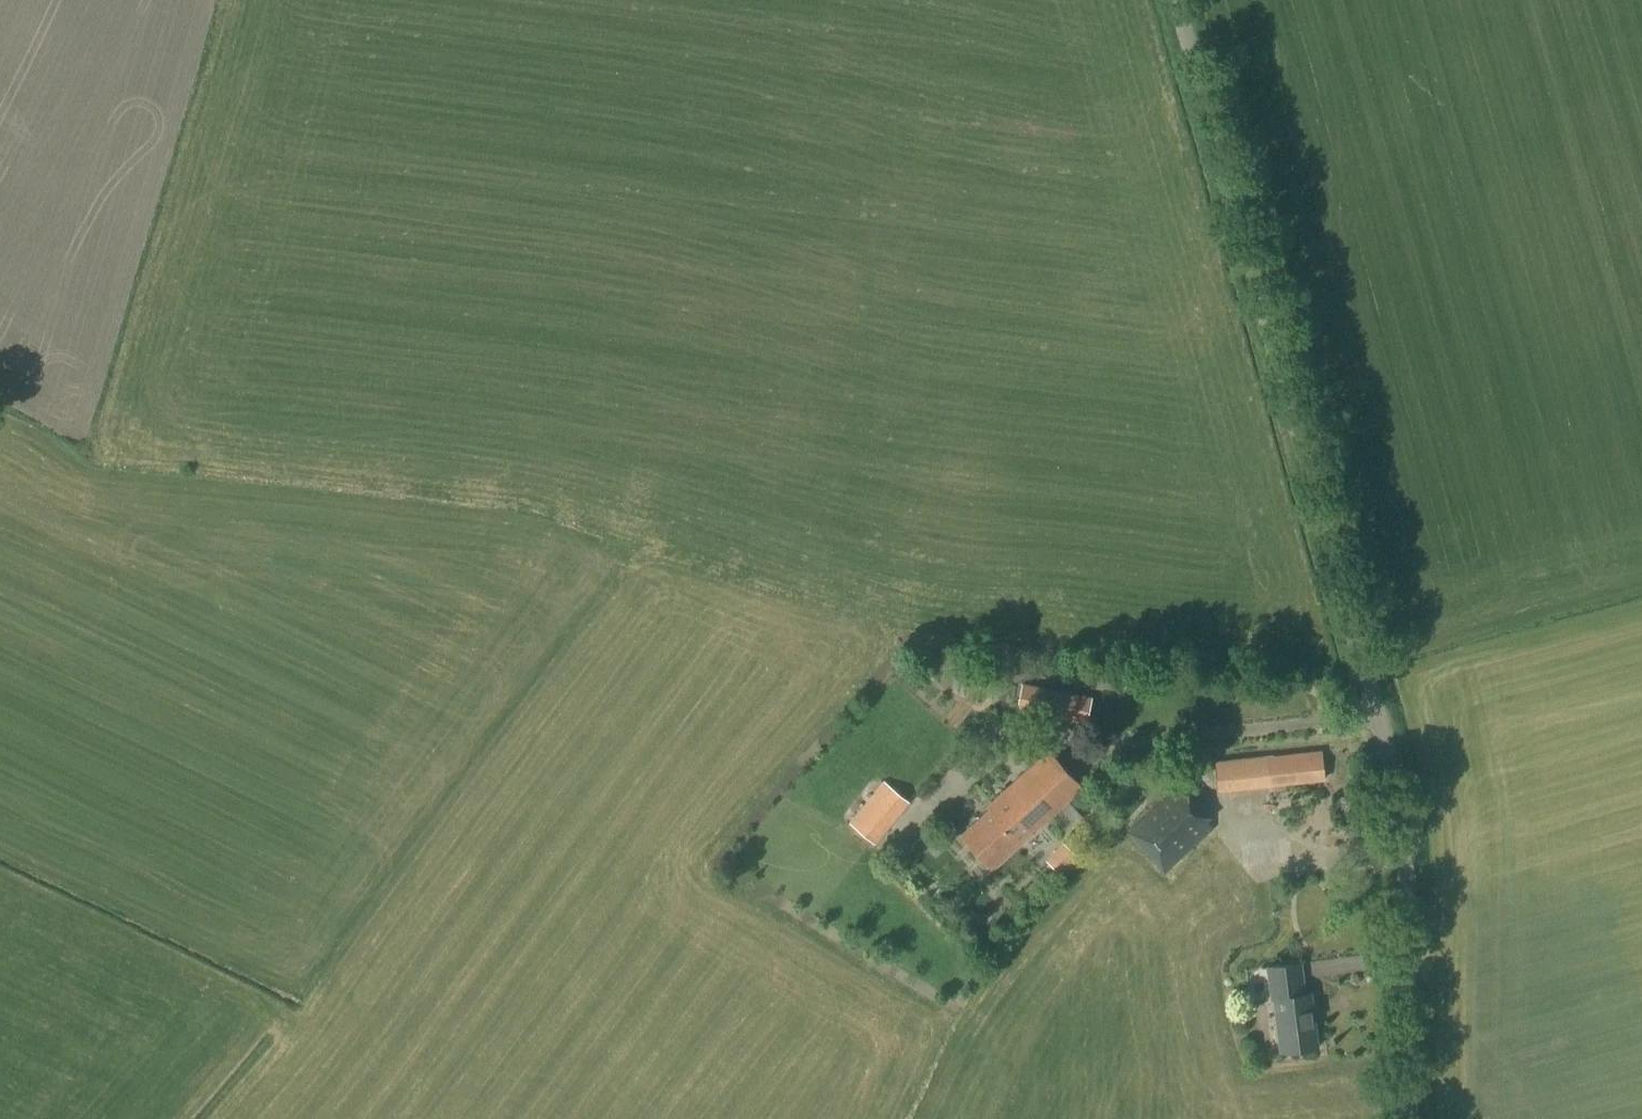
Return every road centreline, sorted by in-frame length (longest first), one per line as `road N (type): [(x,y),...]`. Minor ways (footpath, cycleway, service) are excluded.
road 1 (unclassified): [(1405,1118),(1401,880),(1390,783),(1172,0)]

